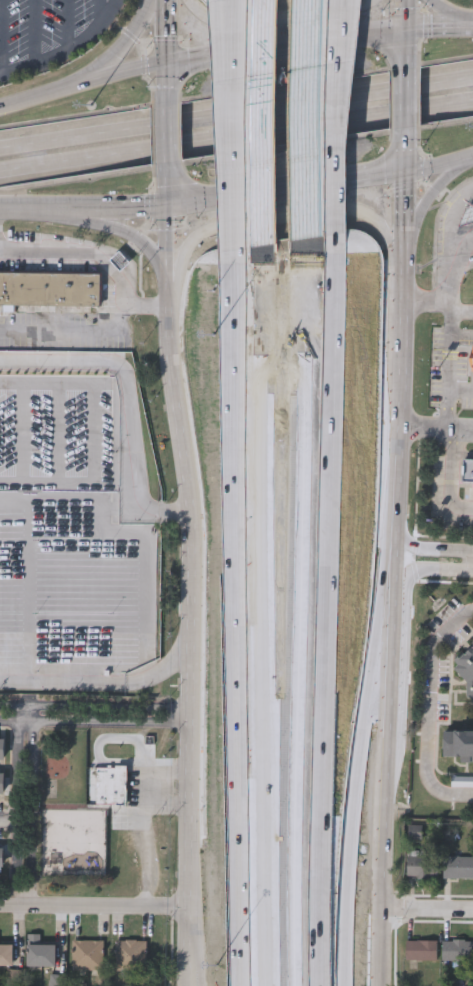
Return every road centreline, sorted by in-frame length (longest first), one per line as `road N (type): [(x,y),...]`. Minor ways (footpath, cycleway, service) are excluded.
road 1 (motorway): [(320,985),(334,266)]
road 2 (secondary): [(170,335),(195,505),(192,971)]
road 3 (secondary): [(384,985),(399,421)]
road 4 (secondary): [(472,72),(0,145)]
road 5 (secondary): [(0,174),(472,105)]
road 6 (motorway): [(344,985),(359,748),(392,557)]
road 7 (motorway): [(257,598),(258,985)]
road 8 (motorway): [(229,269),(233,557),(257,598)]
road 9 (motorway): [(251,269),(257,598)]
road 10 (secondary): [(402,272),(382,234),(357,219),(241,230),(216,237),(188,262),(170,335)]
road 11 (motorway): [(221,0),(229,269)]
road 12 (motorway): [(253,0),(251,269)]
road 13 (motorway): [(334,266),(342,0)]
road 14 (residential): [(388,743),(401,714),(408,582),(424,569),(472,564)]
road 15 (secondary): [(192,0),(229,30),(354,16),(383,0)]
road 16 (residential): [(0,905),(191,907)]
road 17 (secondary): [(352,40),(167,66)]
road 18 (secondary): [(227,200),(407,175)]
road 19 (secondary): [(167,66),(0,110)]
road 20 (secondary): [(399,421),(402,272)]
road 21 (secondary): [(75,201),(156,253),(167,294)]
road 22 (secondary): [(152,0),(104,70),(58,93)]
road 23 (secondary): [(402,272),(409,137)]
road 24 (secondary): [(167,205),(170,335)]
road 25 (secondary): [(402,272),(433,203),(472,170)]

